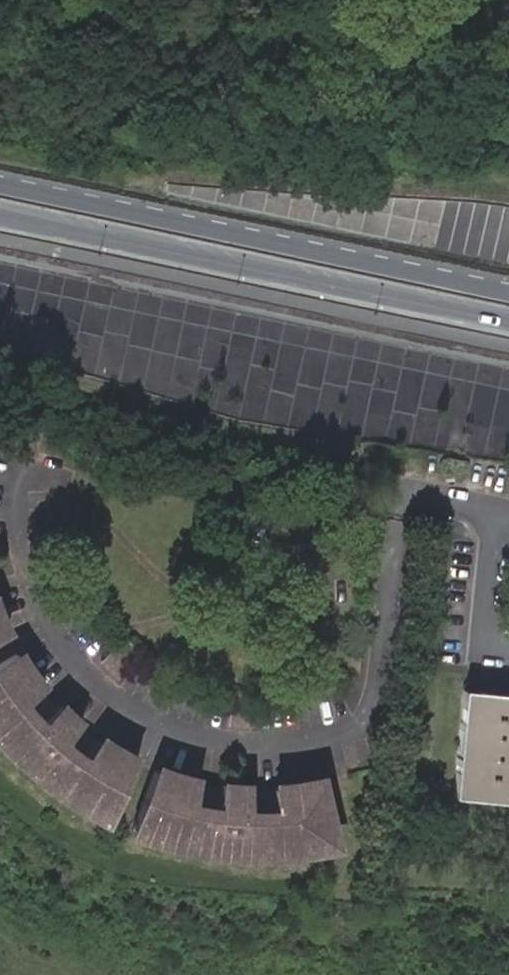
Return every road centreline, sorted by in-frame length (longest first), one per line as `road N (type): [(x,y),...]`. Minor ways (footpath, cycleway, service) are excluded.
road 1 (residential): [(13,469),(16,552),(60,646),(97,690),(181,736),(274,744),(364,723),(380,704),(396,494),(508,512)]
road 2 (secondary): [(508,291),(0,184)]
road 3 (secondary): [(0,216),(508,323)]

